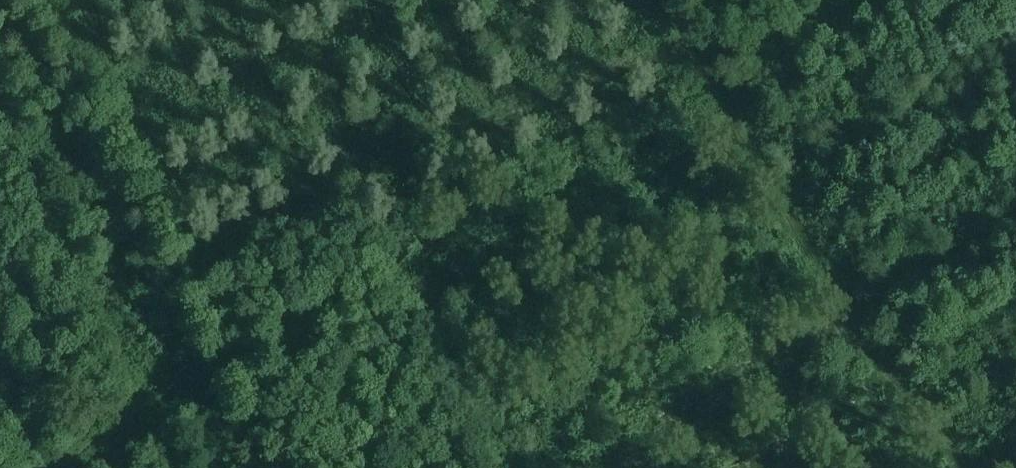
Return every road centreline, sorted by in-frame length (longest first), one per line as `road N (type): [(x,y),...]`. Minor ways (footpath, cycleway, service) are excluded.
road 1 (track): [(66,467),(183,390),(742,131)]
road 2 (track): [(975,467),(854,326),(776,200),(676,0)]
road 3 (track): [(705,57),(662,55),(352,170)]

